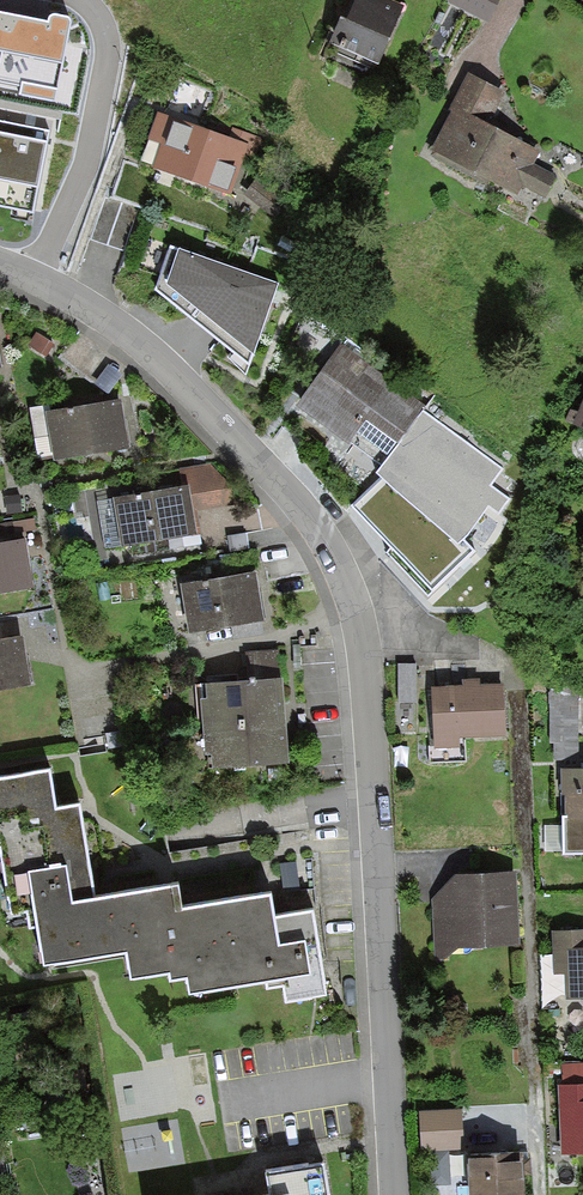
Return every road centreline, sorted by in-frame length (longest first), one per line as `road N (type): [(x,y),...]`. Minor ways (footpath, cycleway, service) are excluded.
road 1 (residential): [(393,1194),(369,700),(358,612),(344,578),(273,473),(149,350),(101,313),(0,264)]

